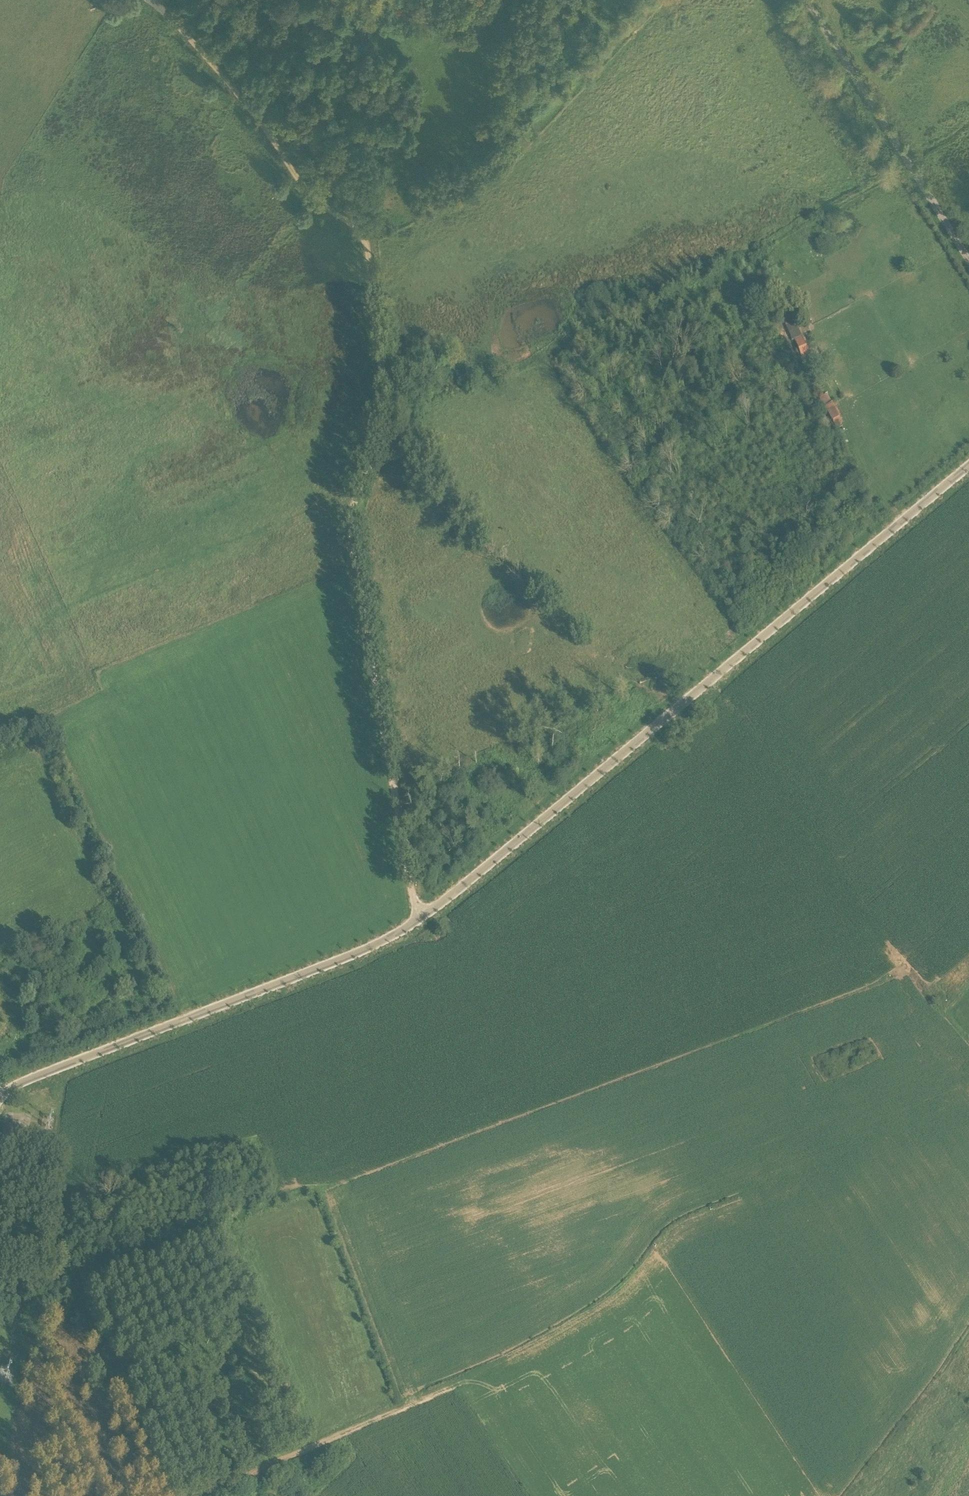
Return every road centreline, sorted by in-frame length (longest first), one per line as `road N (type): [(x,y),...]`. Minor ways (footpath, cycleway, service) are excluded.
road 1 (unclassified): [(0,1096),(384,941),(420,919),(968,466)]
road 2 (track): [(420,919),(352,548),(351,517),(383,417),(366,237),(312,197),(247,105),(162,9)]
road 3 (unclassified): [(968,261),(802,0)]
road 4 (track): [(445,1392),(204,1495)]

